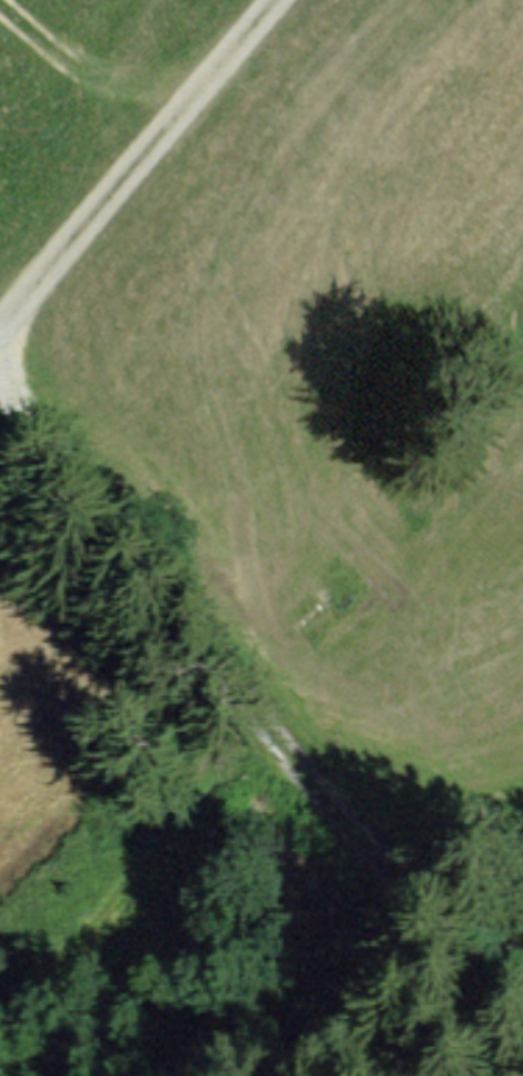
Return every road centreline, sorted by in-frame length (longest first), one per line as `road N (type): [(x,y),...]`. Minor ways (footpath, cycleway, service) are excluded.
road 1 (track): [(0,1021),(271,724),(0,369)]
road 2 (track): [(272,0),(0,323)]
road 3 (track): [(271,724),(397,870),(453,919),(522,958)]
road 4 (track): [(190,94),(109,81),(73,64),(0,1)]

